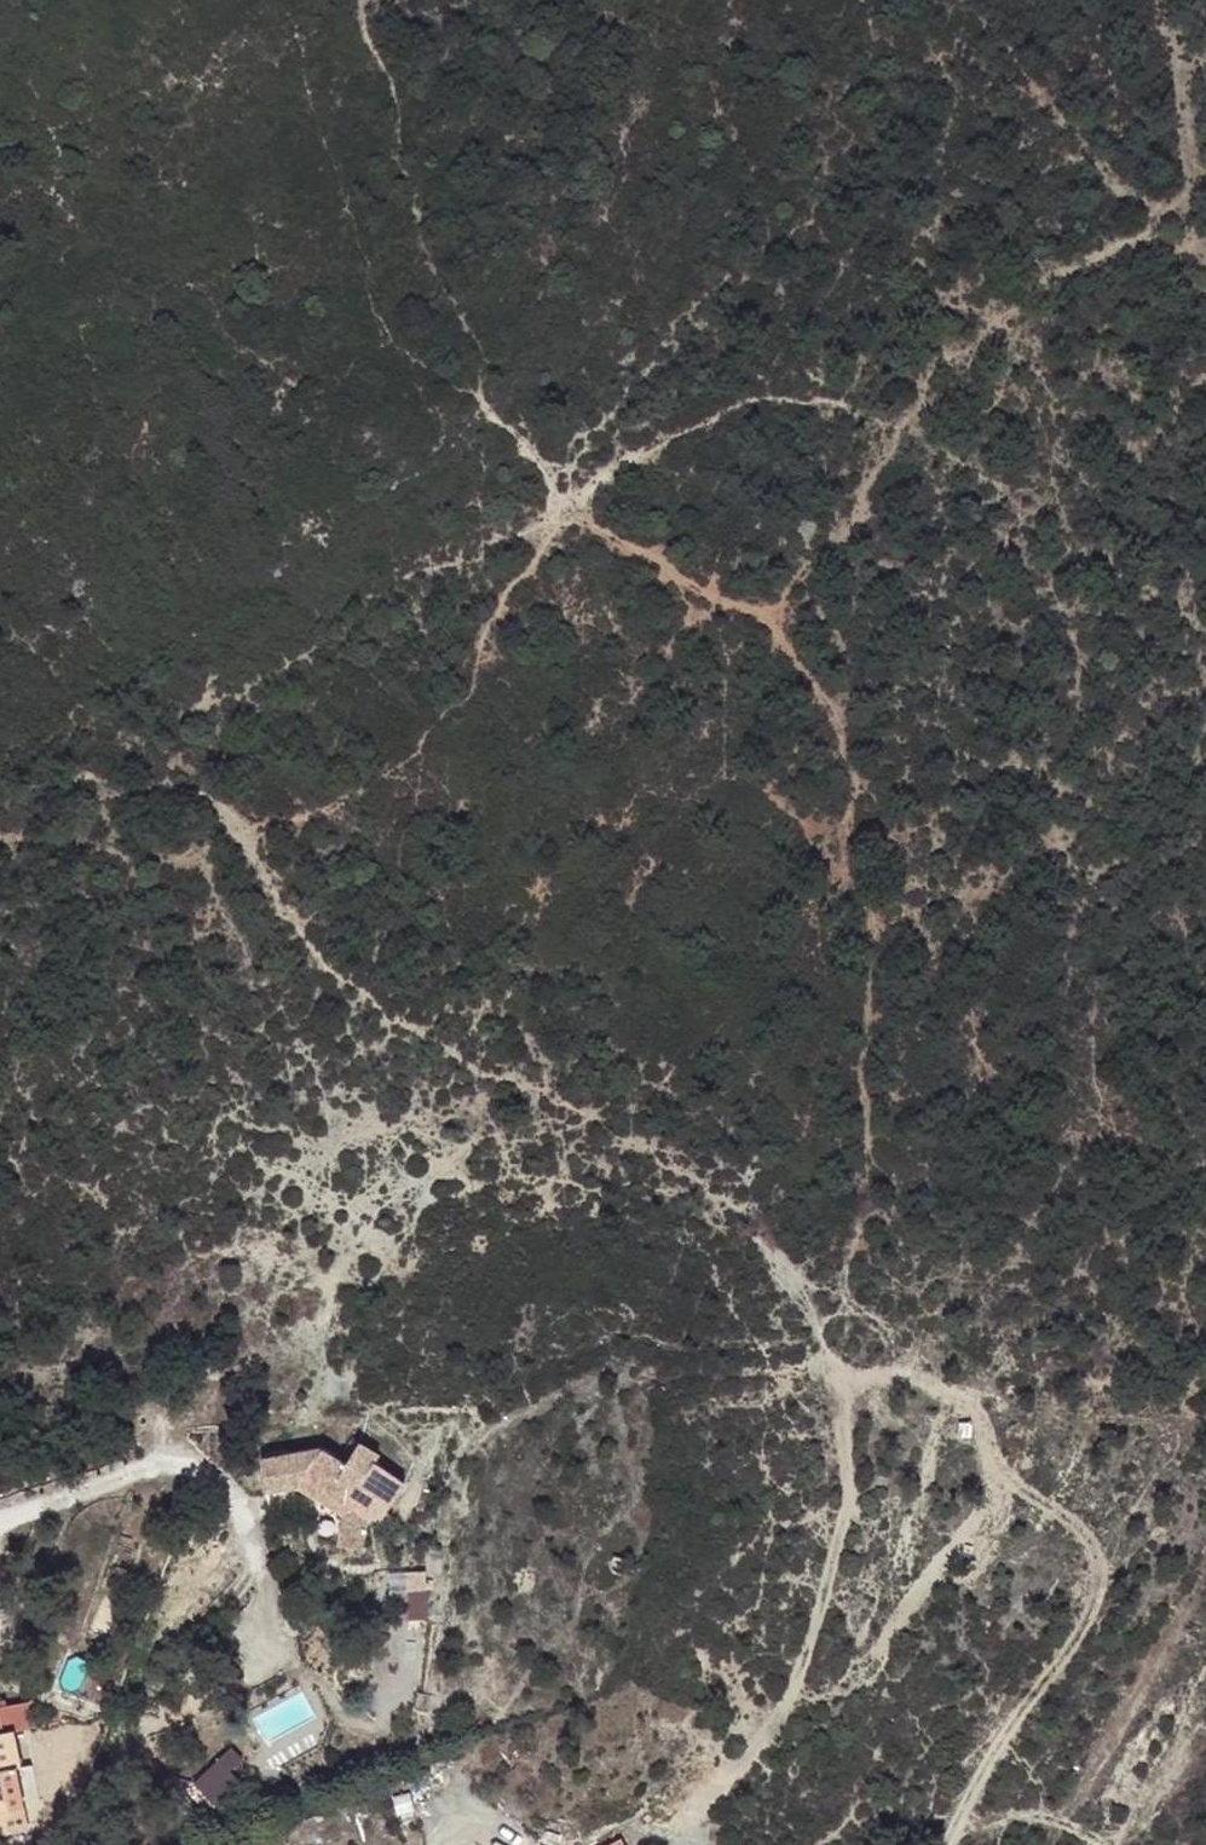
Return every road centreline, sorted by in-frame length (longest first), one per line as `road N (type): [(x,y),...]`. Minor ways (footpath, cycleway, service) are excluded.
road 1 (unclassified): [(147,1476),(0,1524)]

